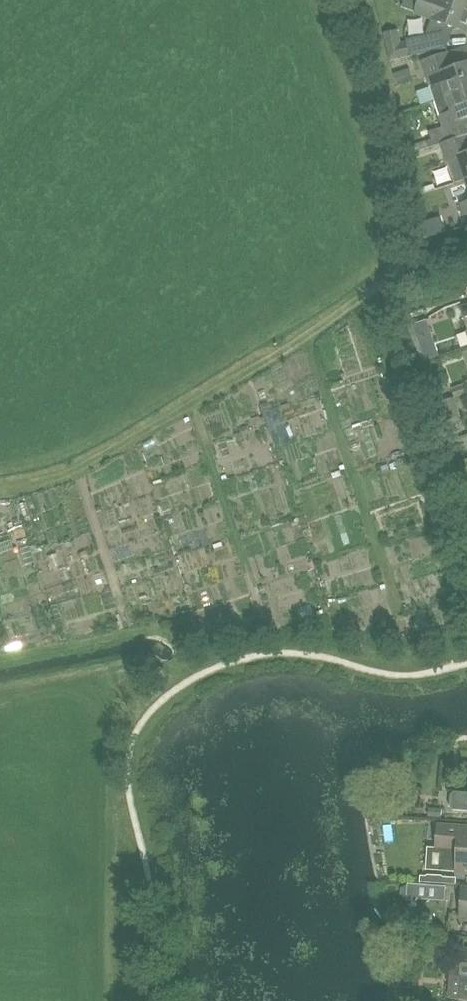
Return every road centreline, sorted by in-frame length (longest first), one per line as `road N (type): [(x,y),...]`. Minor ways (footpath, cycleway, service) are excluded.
road 1 (track): [(0,488),(99,456),(281,351),(361,295)]

